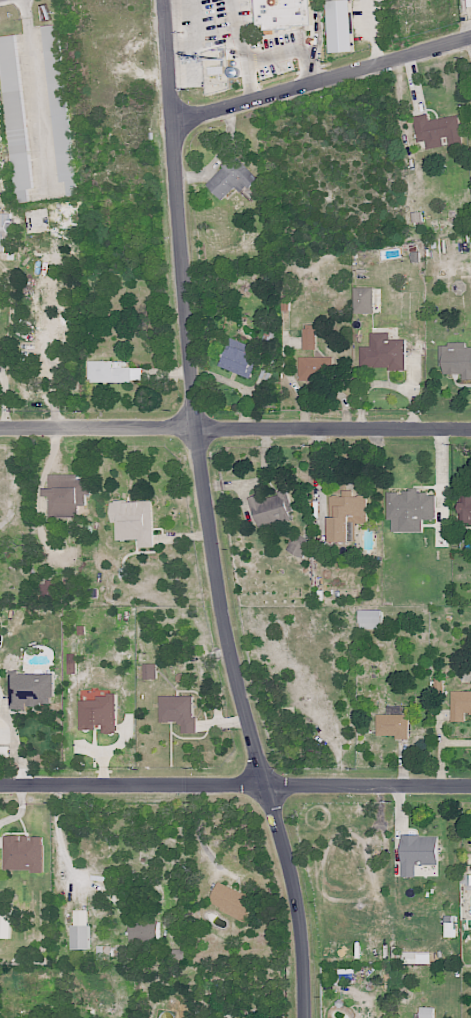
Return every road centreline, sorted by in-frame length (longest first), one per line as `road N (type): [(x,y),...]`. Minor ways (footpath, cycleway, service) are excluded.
road 1 (residential): [(305,1017),(302,916),(231,652),(193,431),(161,0)]
road 2 (residential): [(0,431),(470,431)]
road 3 (residential): [(0,786),(470,786)]
road 4 (residential): [(174,124),(470,38)]

